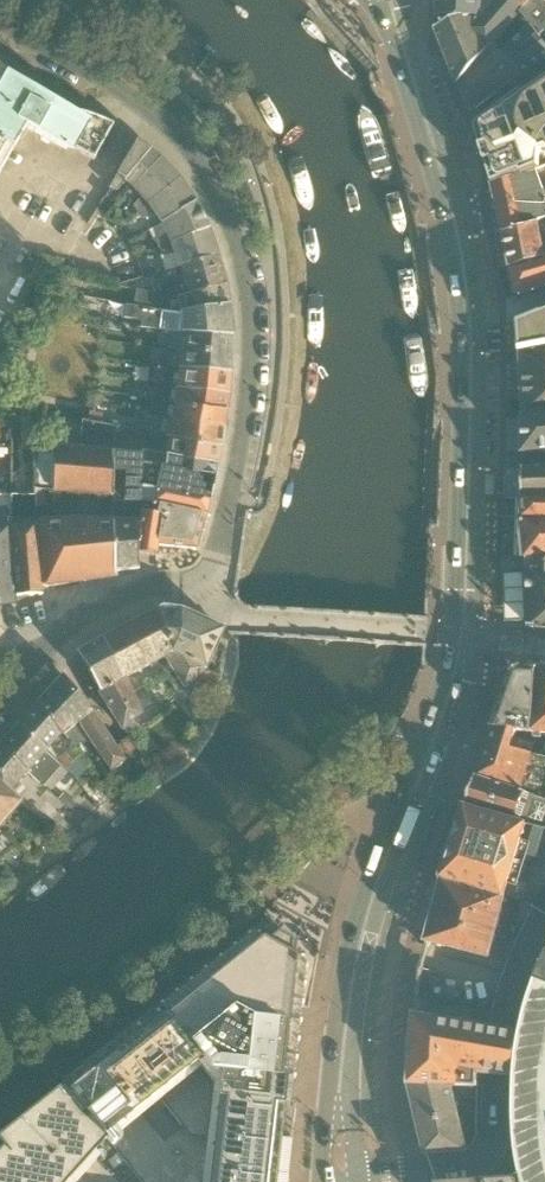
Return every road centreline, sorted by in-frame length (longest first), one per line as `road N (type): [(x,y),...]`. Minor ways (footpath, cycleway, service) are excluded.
road 1 (secondary): [(460,323),(454,634),(353,933),(323,1181)]
road 2 (residential): [(50,645),(153,585),(206,585),(244,421),(247,281),(224,206),(200,163),(118,89),(0,25)]
road 3 (secondary): [(378,0),(447,225),(460,323)]

